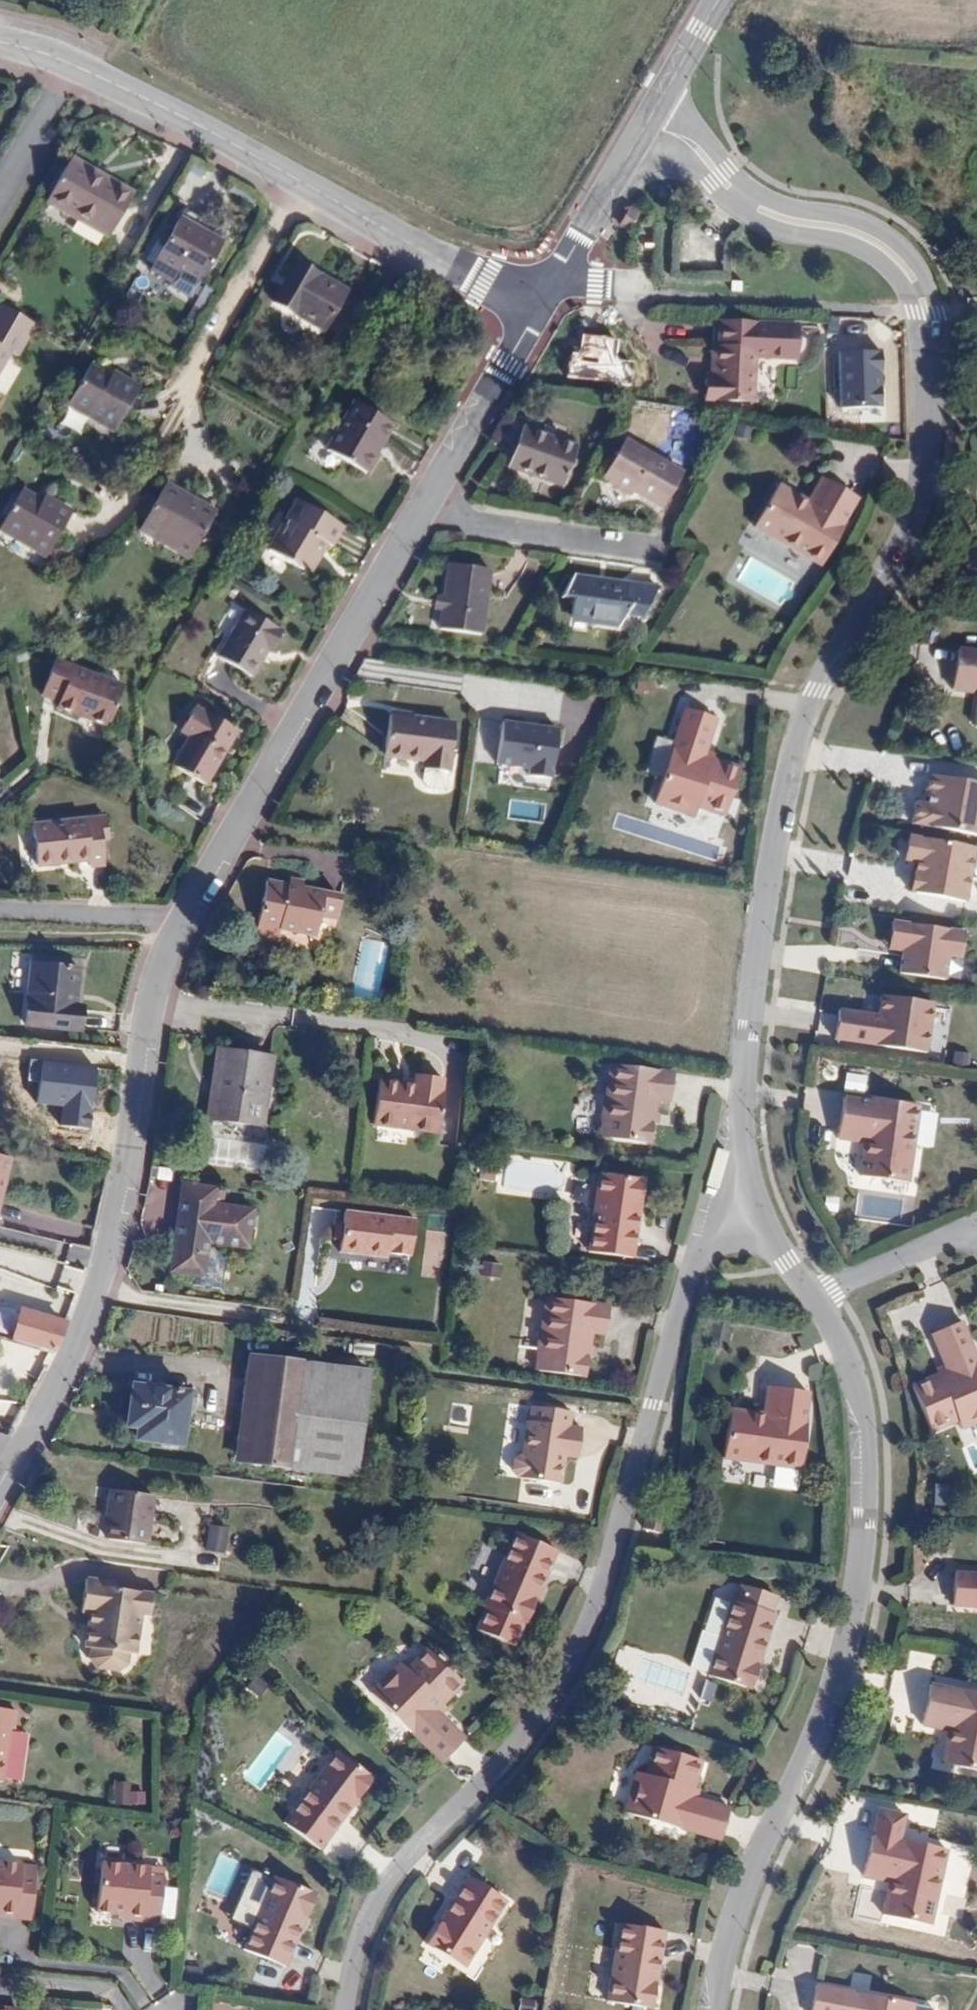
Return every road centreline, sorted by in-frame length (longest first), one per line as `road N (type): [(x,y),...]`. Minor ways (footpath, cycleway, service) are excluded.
road 1 (residential): [(650,125),(700,150),(772,216),(883,247),(909,268),(931,318),(925,479),(910,532),(793,762),(751,1038),(739,1169)]
road 2 (residential): [(739,1169),(688,1282),(584,1649),(515,1758),(390,1890),(365,1938),(350,2009)]
road 3 (residential): [(815,1299),(857,1370),(873,1422),(860,1613),(827,1732),(751,1889),(721,2009)]
road 4 (tertiary): [(0,1489),(67,1375),(110,1262),(151,1010),(193,911)]
road 5 (tertiary): [(536,315),(74,69)]
road 6 (tertiary): [(193,911),(420,514)]
road 7 (tertiary): [(420,514),(536,315)]
road 8 (unclassified): [(420,514),(646,551)]
road 9 (residential): [(193,911),(0,903)]
road 10 (tertiary): [(554,283),(650,125)]
road 11 (residential): [(815,1299),(963,1227),(976,1230)]
road 12 (residential): [(739,1169),(760,1228),(815,1299)]
road 13 (tertiary): [(650,125),(723,0)]
road 14 (residential): [(74,69),(0,191)]

